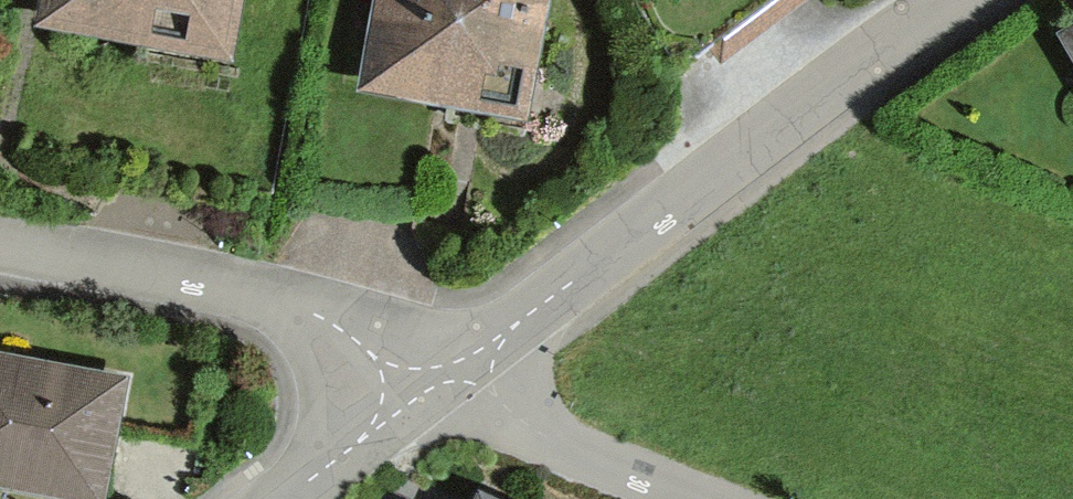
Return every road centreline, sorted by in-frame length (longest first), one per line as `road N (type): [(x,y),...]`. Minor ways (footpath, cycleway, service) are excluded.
road 1 (residential): [(436,382),(968,0)]
road 2 (residential): [(436,382),(309,314),(231,291),(0,249)]
road 3 (residential): [(720,498),(436,382)]
road 4 (residential): [(277,498),(436,382)]

